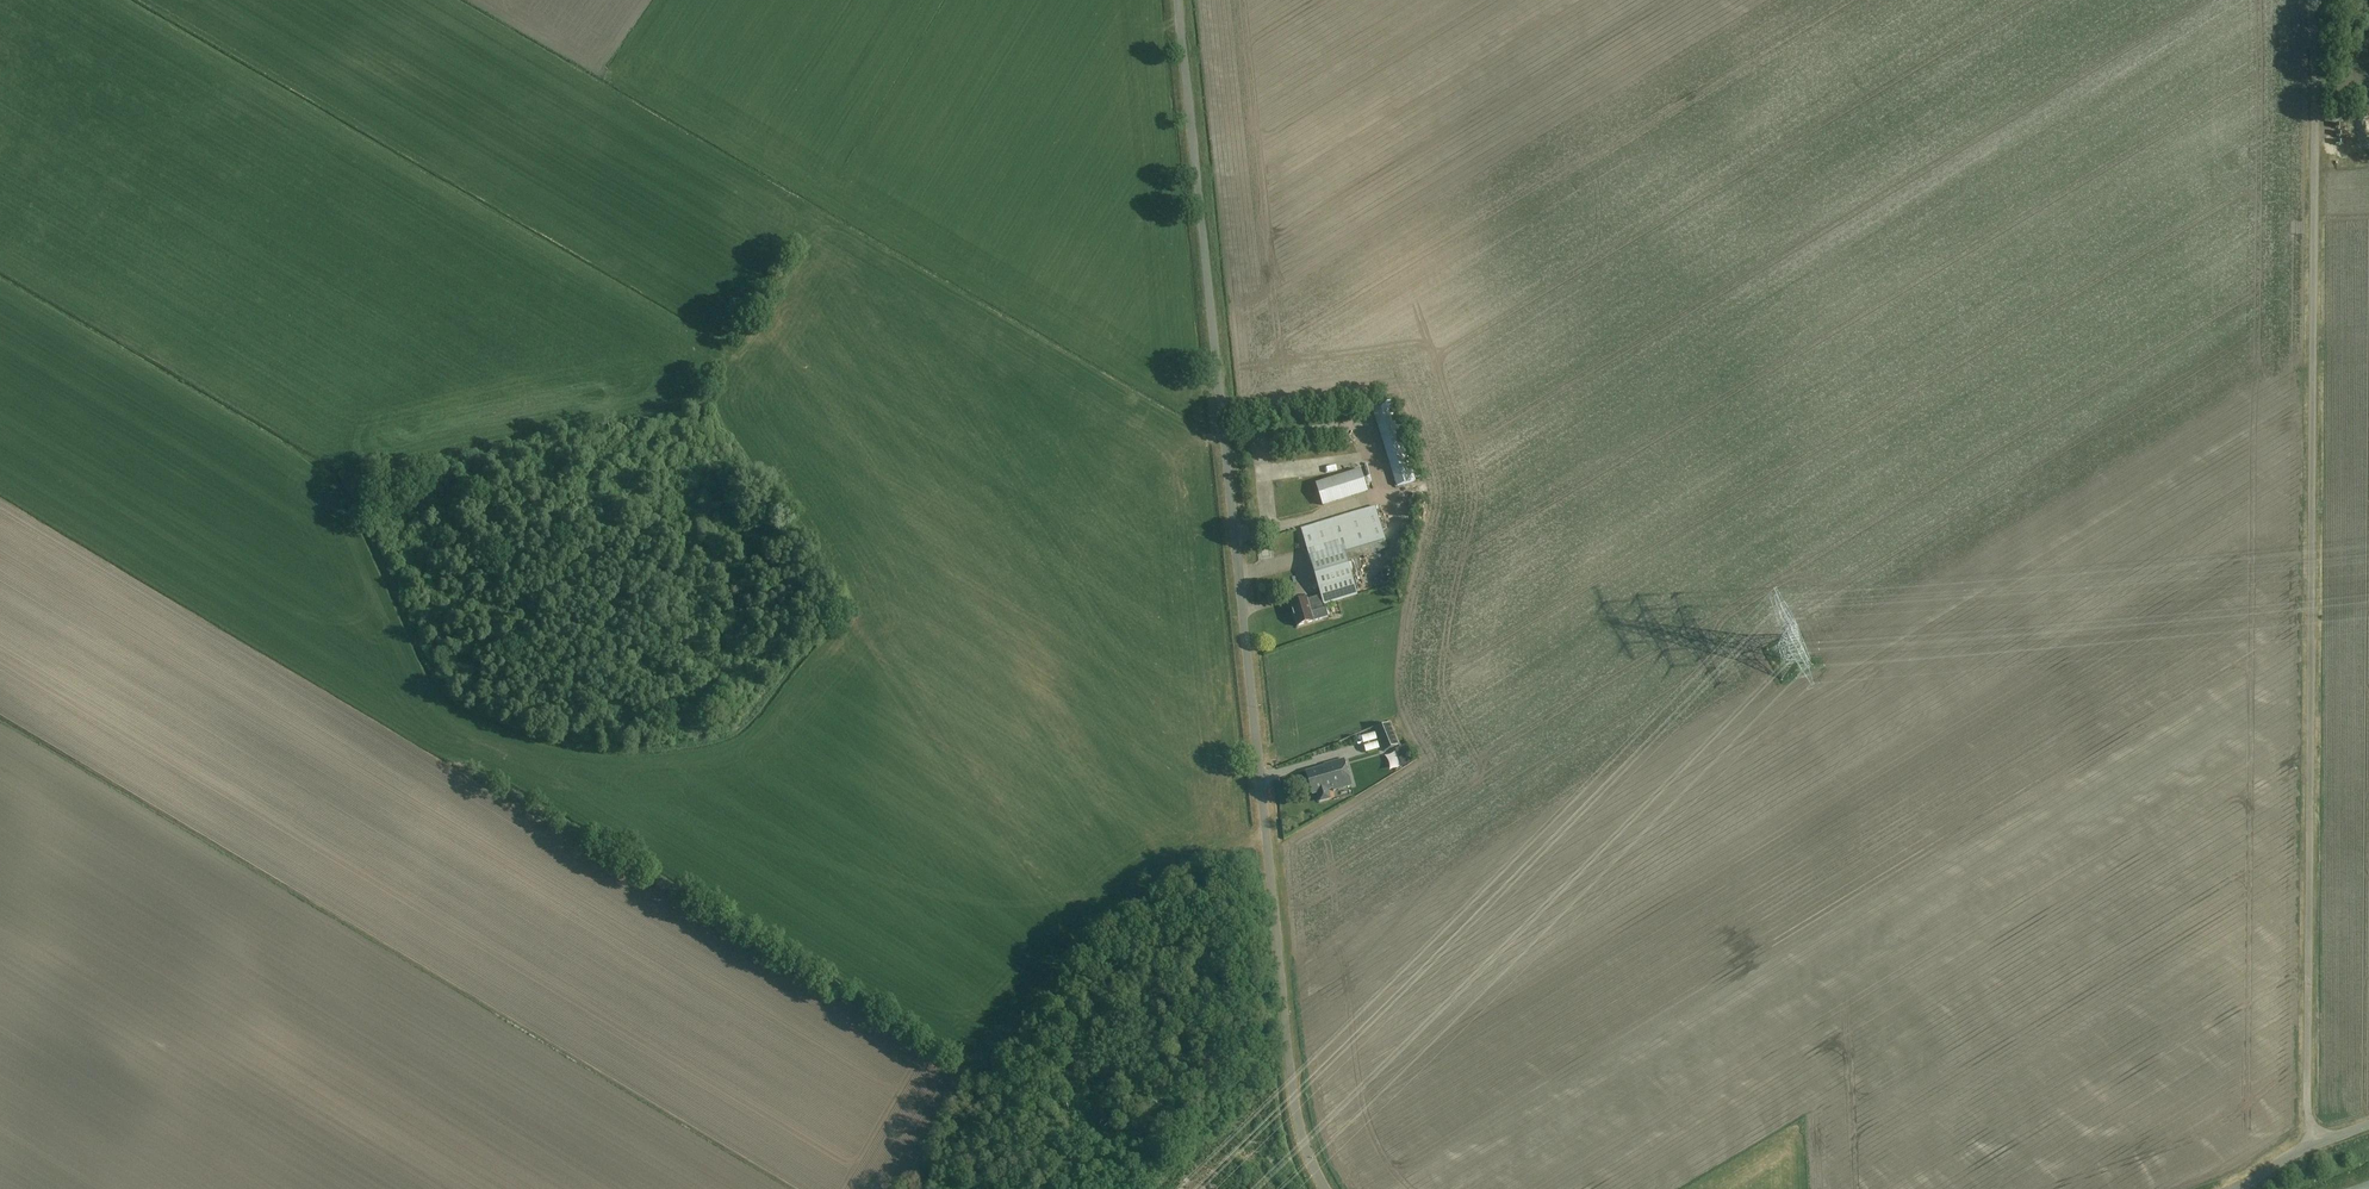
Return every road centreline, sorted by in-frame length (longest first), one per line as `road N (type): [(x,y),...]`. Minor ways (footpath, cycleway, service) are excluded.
road 1 (unclassified): [(1325,1188),(1292,1081),(1177,0)]
road 2 (unclassified): [(2316,1143),(2307,1111),(2313,0)]

